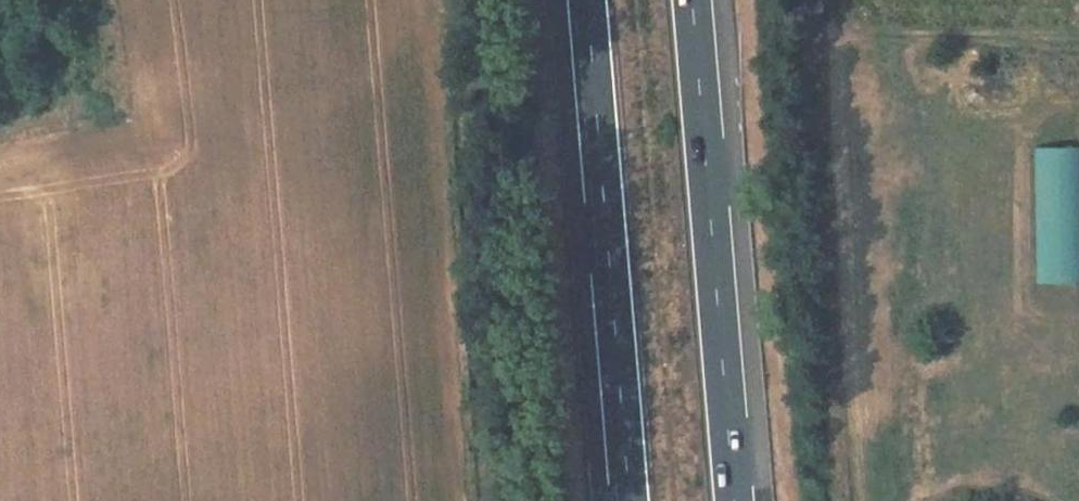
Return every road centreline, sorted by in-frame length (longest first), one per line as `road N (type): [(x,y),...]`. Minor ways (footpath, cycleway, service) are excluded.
road 1 (motorway): [(736,500),(694,0)]
road 2 (motorway): [(588,0),(629,500)]

